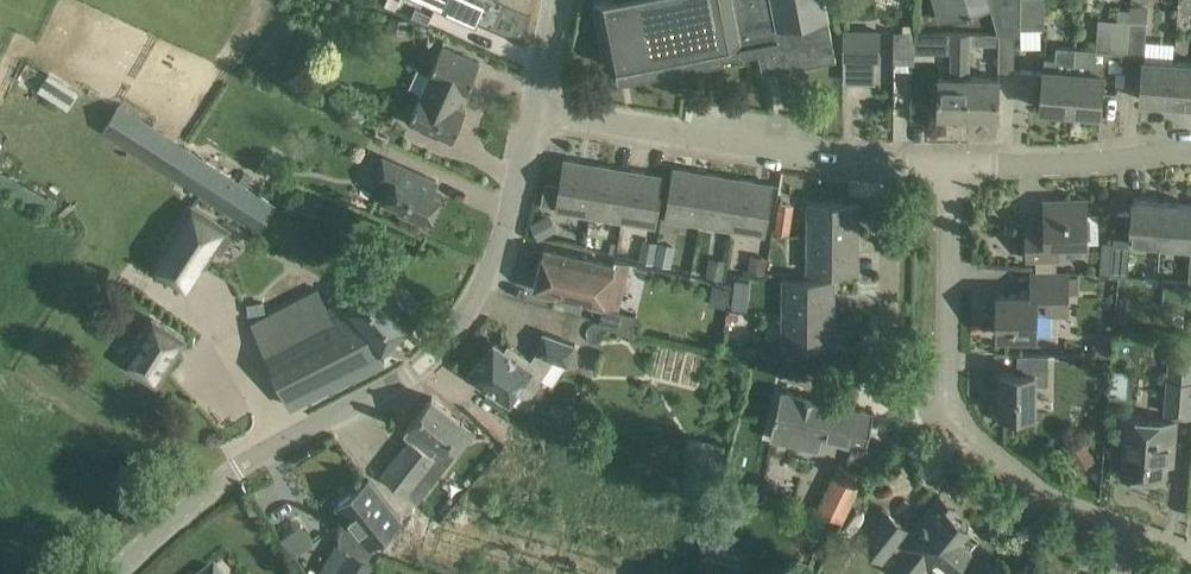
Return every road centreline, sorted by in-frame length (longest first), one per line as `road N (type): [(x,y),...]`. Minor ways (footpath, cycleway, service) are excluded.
road 1 (tertiary): [(119,573),(239,469),(384,397),(449,338),(498,258),(533,111)]
road 2 (residential): [(1190,553),(1050,498),(960,426),(948,388),(950,166)]
road 3 (residential): [(950,166),(843,159),(533,111)]
road 4 (residential): [(1190,152),(1086,164),(950,166)]

